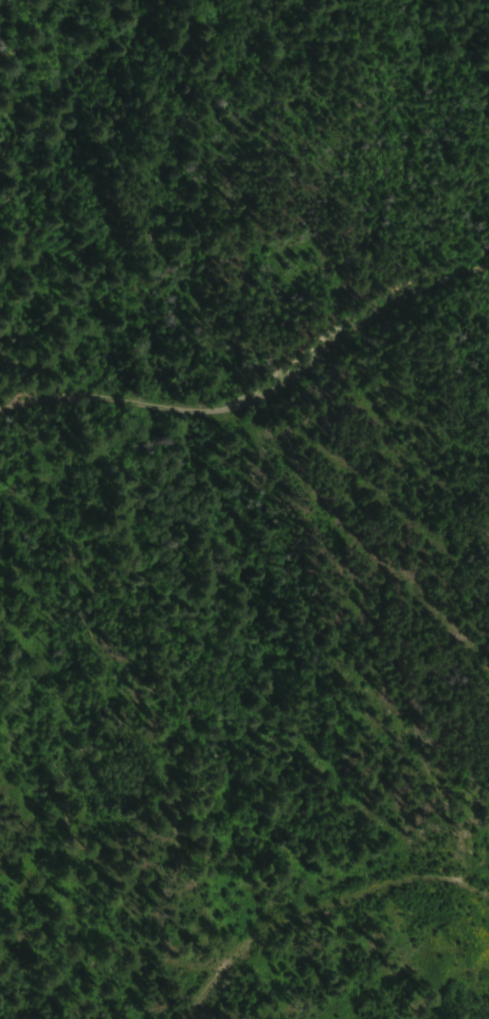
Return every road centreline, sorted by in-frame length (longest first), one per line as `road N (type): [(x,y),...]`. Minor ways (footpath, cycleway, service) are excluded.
road 1 (track): [(488,266),(380,290),(232,411),(37,391),(0,406)]

